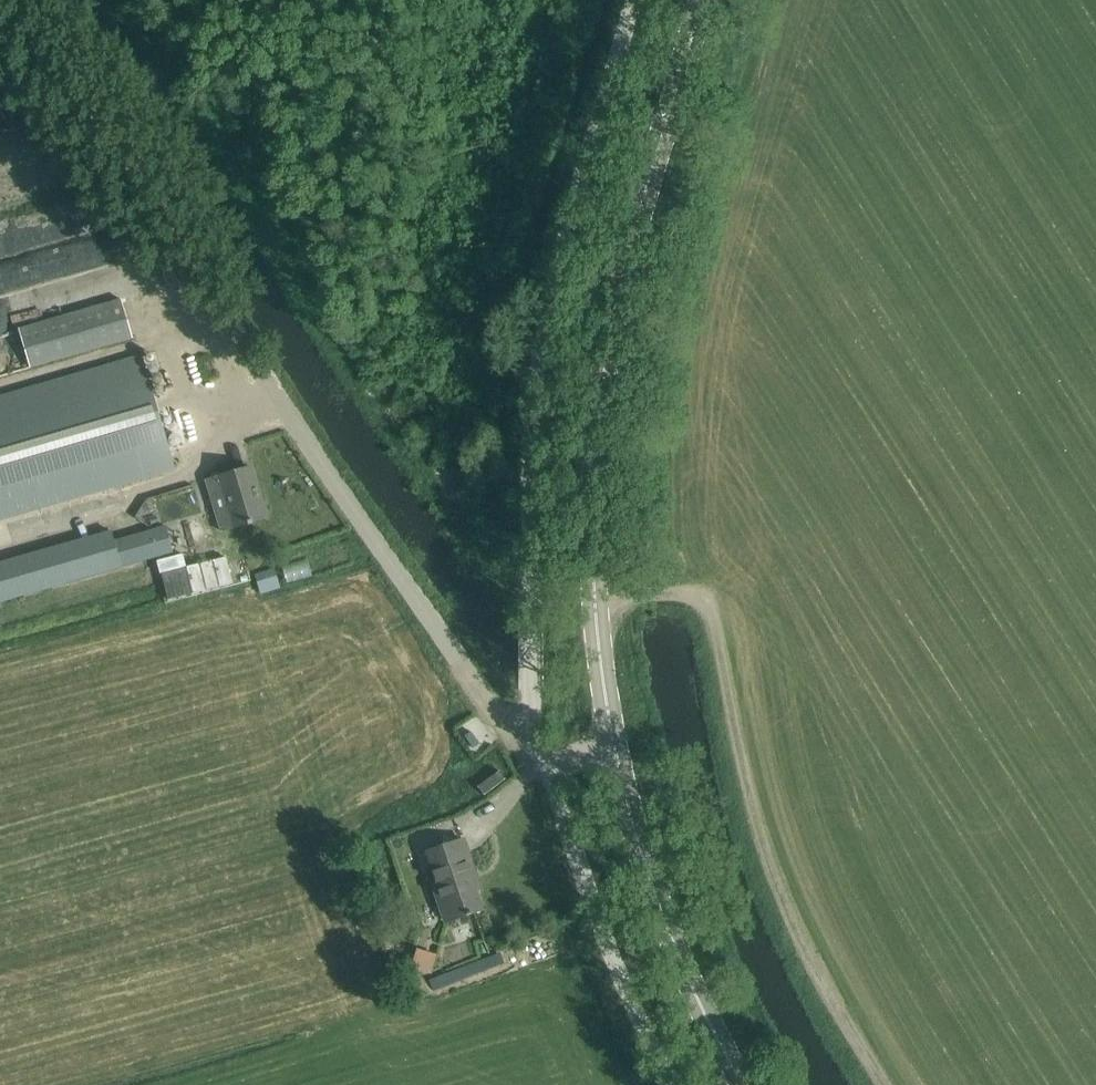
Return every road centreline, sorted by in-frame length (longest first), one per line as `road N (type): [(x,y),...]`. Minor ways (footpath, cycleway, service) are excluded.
road 1 (unclassified): [(547,762),(533,716),(523,392),(556,198),(612,0)]
road 2 (tertiary): [(615,747),(594,599),(598,435),(632,241),(702,0)]
road 3 (residential): [(152,200),(437,630),(522,743),(547,762)]
road 4 (track): [(594,599),(682,593),(703,599),(752,799),(798,933),(889,1084)]
road 5 (tertiary): [(742,1084),(655,893),(615,747)]
road 6 (unclassified): [(671,1084),(616,967),(547,762)]

